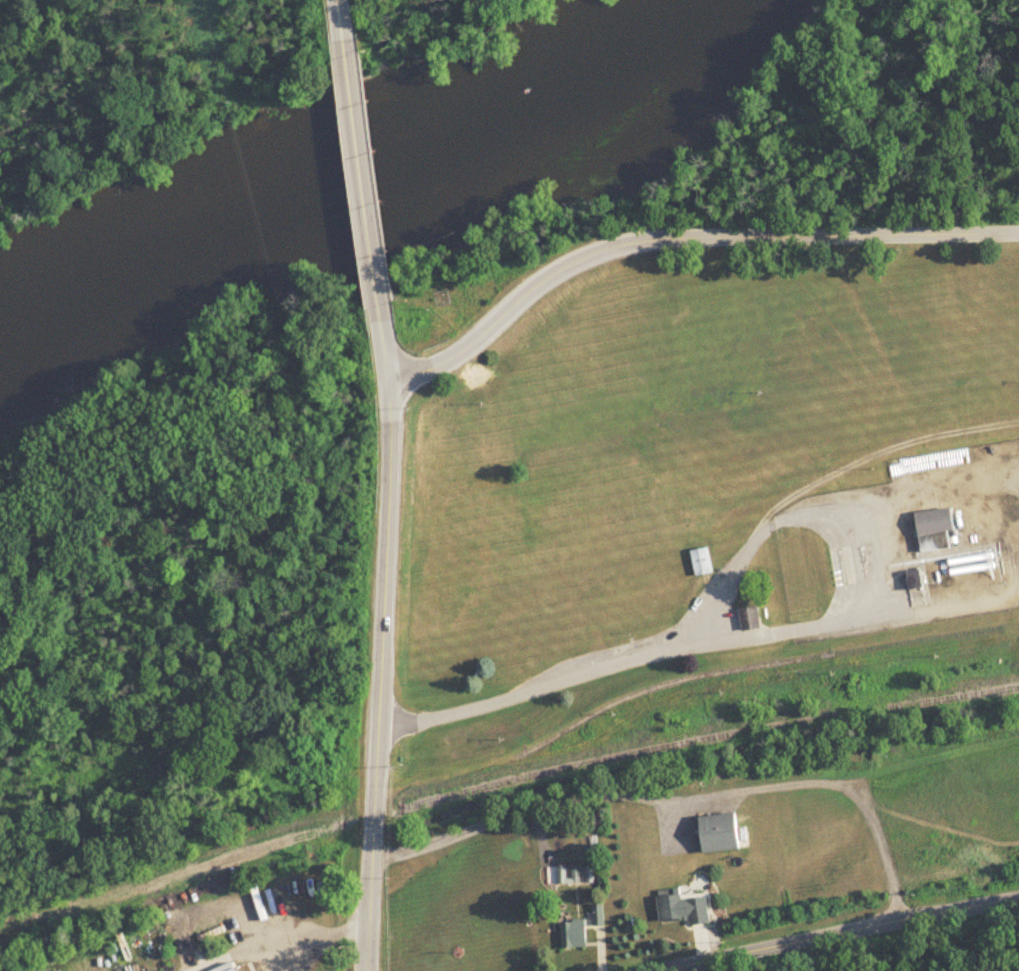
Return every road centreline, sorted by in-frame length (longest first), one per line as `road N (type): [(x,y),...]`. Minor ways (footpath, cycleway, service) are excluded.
road 1 (residential): [(390,379),(472,349),(536,288),(610,249),(687,238),(1018,234)]
road 2 (residential): [(367,970),(390,379)]
road 3 (residential): [(378,733),(683,640),(745,534)]
road 4 (tertiary): [(1018,900),(666,970)]
road 5 (residential): [(382,310),(342,40)]
road 6 (residential): [(745,534),(773,504),(865,455),(920,439)]

